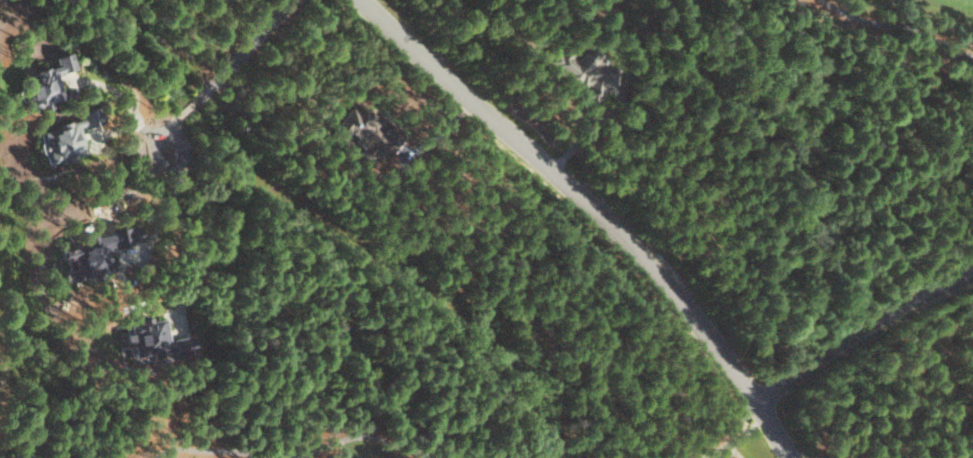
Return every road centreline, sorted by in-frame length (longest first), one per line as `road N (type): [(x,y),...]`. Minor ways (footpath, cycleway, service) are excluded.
road 1 (residential): [(363,0),(649,260),(704,321),(790,457)]
road 2 (residential): [(755,406),(864,330),(972,277)]
road 3 (residential): [(293,0),(197,100)]

